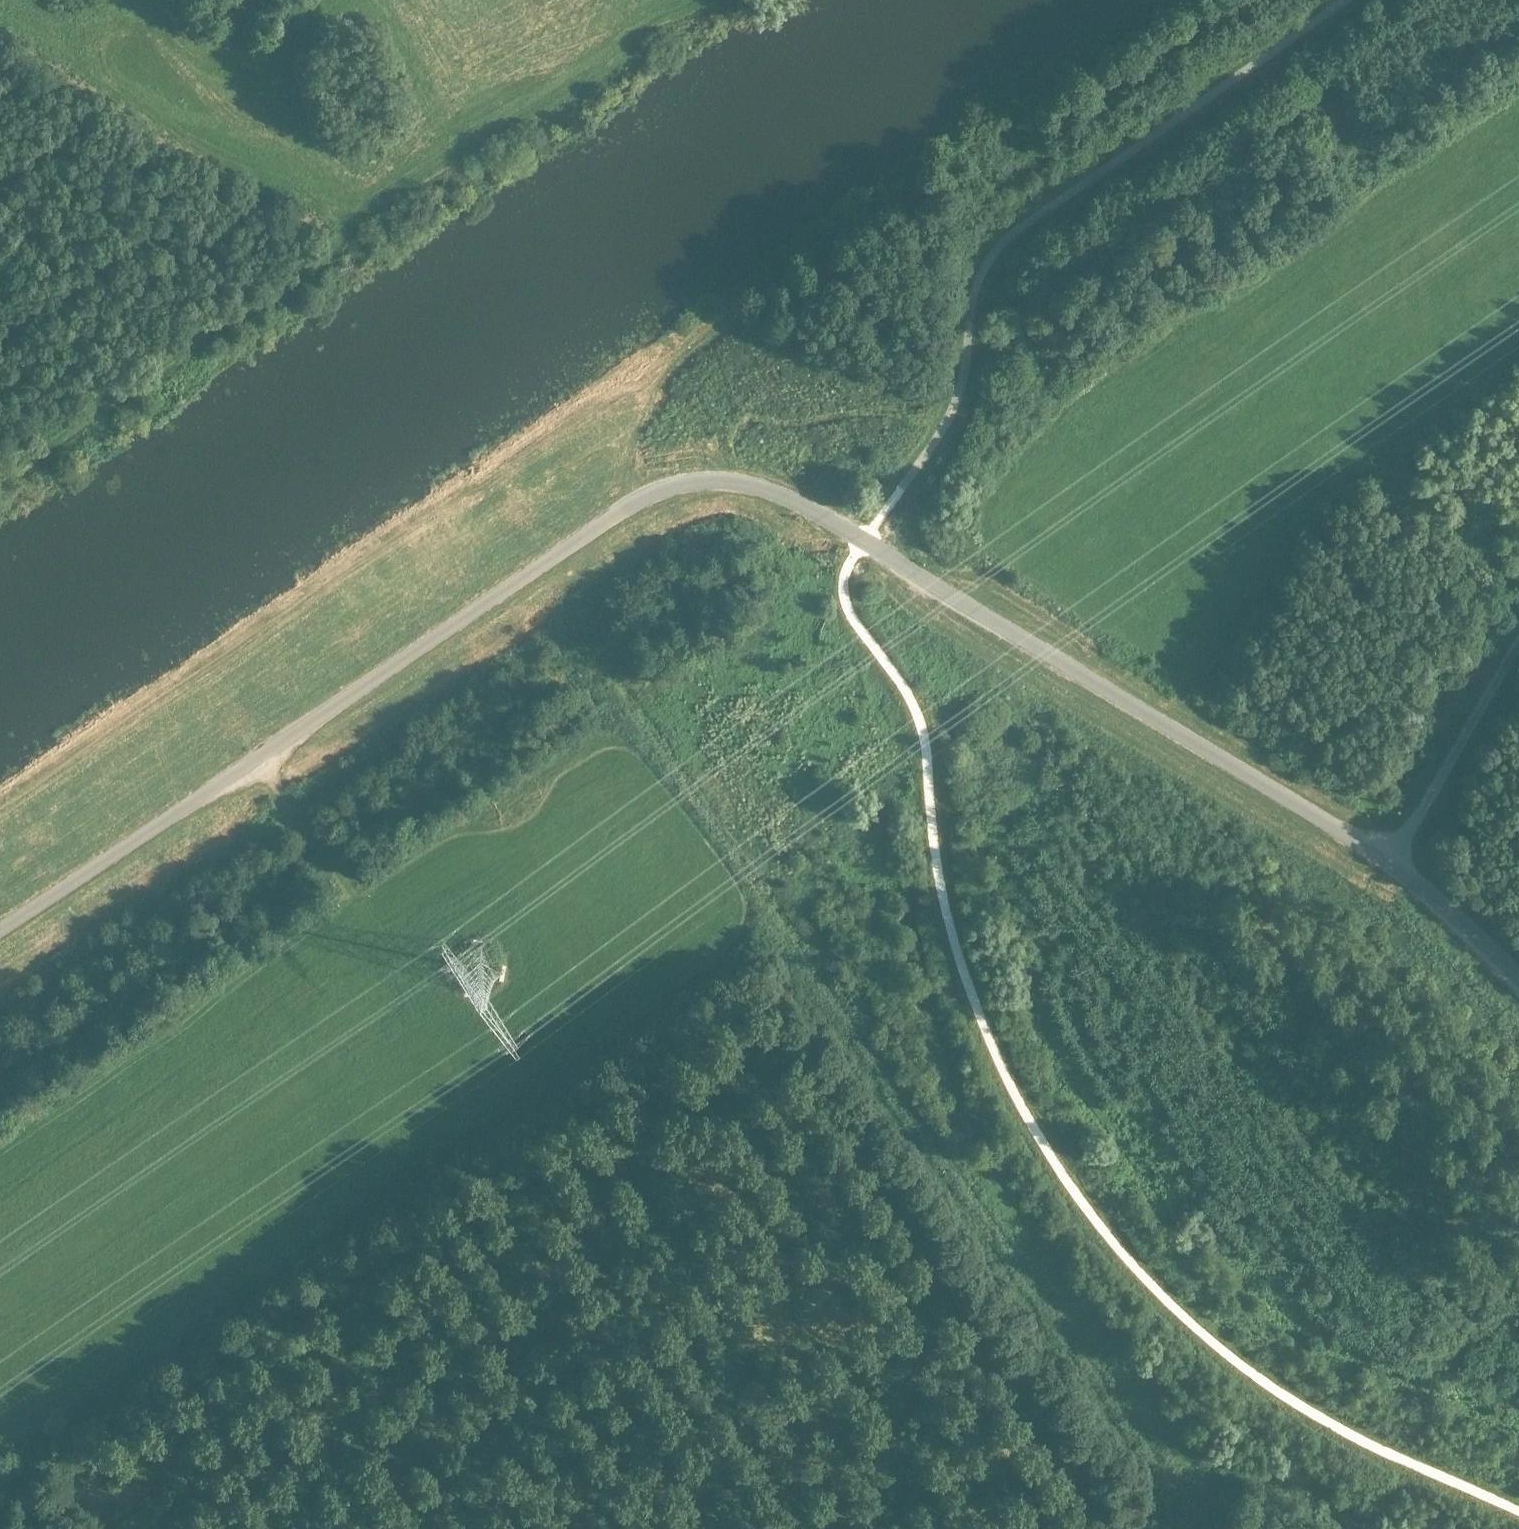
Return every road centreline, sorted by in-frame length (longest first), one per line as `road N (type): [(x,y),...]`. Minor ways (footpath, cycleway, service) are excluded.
road 1 (tertiary): [(0,929),(637,500),(685,483),(729,480),(770,490),(863,542),(1386,861),(1518,977)]
road 2 (track): [(261,755),(317,850),(358,899),(423,865),(619,730),(732,896)]
road 3 (track): [(1386,861),(1518,653)]

